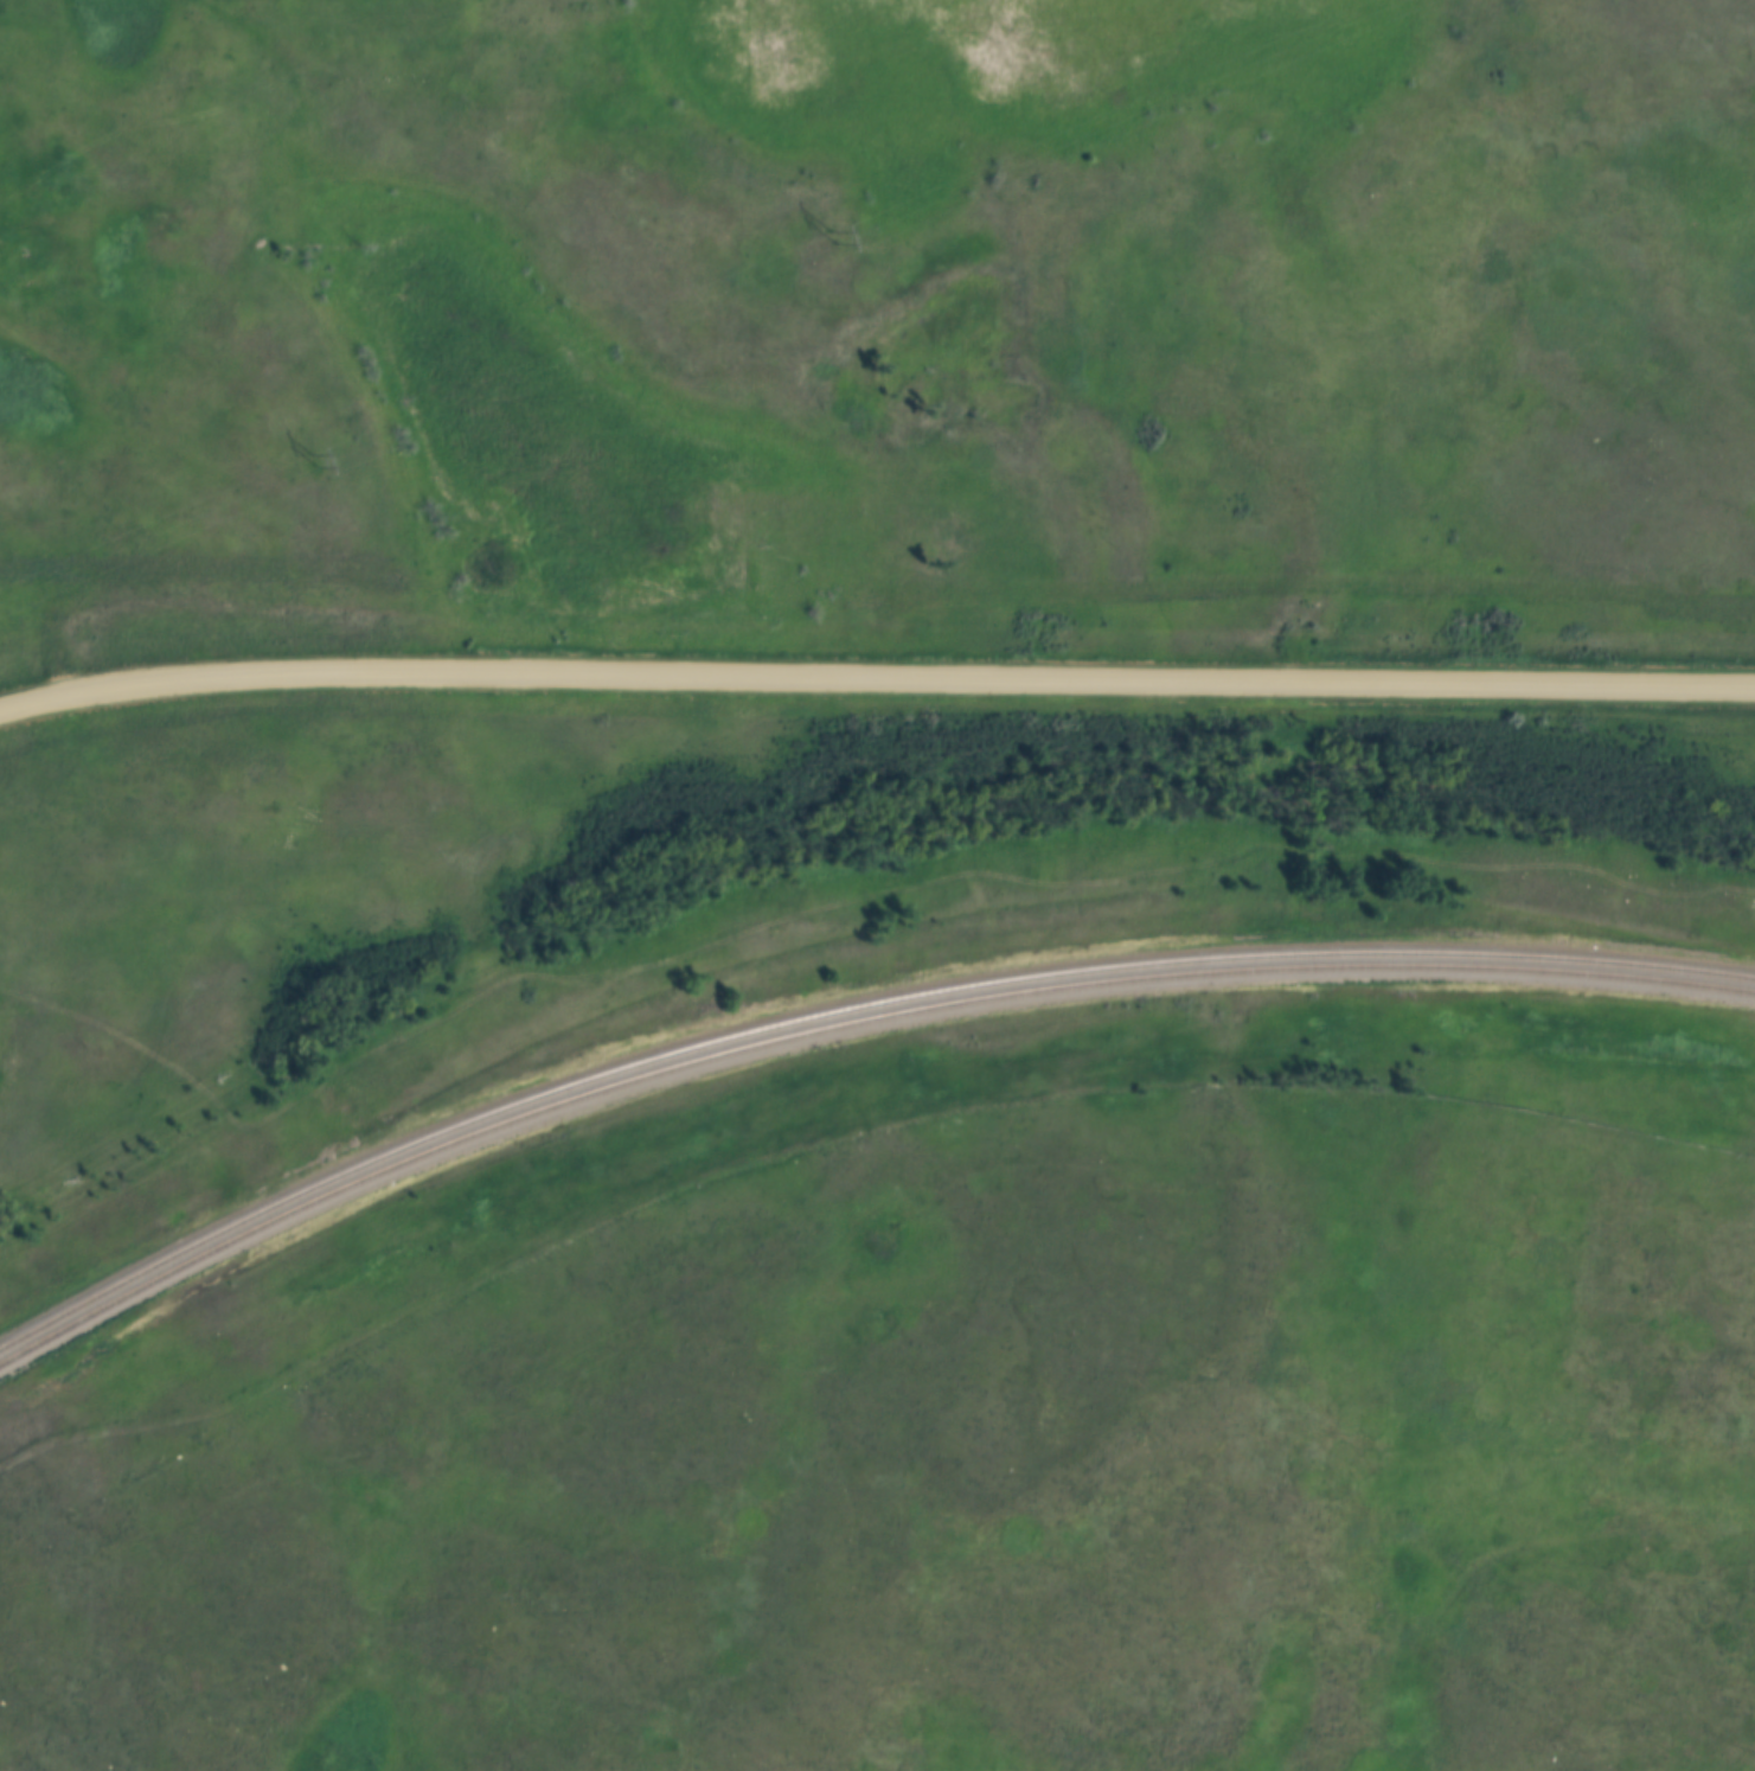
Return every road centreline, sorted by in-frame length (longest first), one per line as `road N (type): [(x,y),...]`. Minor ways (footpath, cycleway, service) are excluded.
road 1 (tertiary): [(1754,692),(374,674),(200,678),(0,717)]

